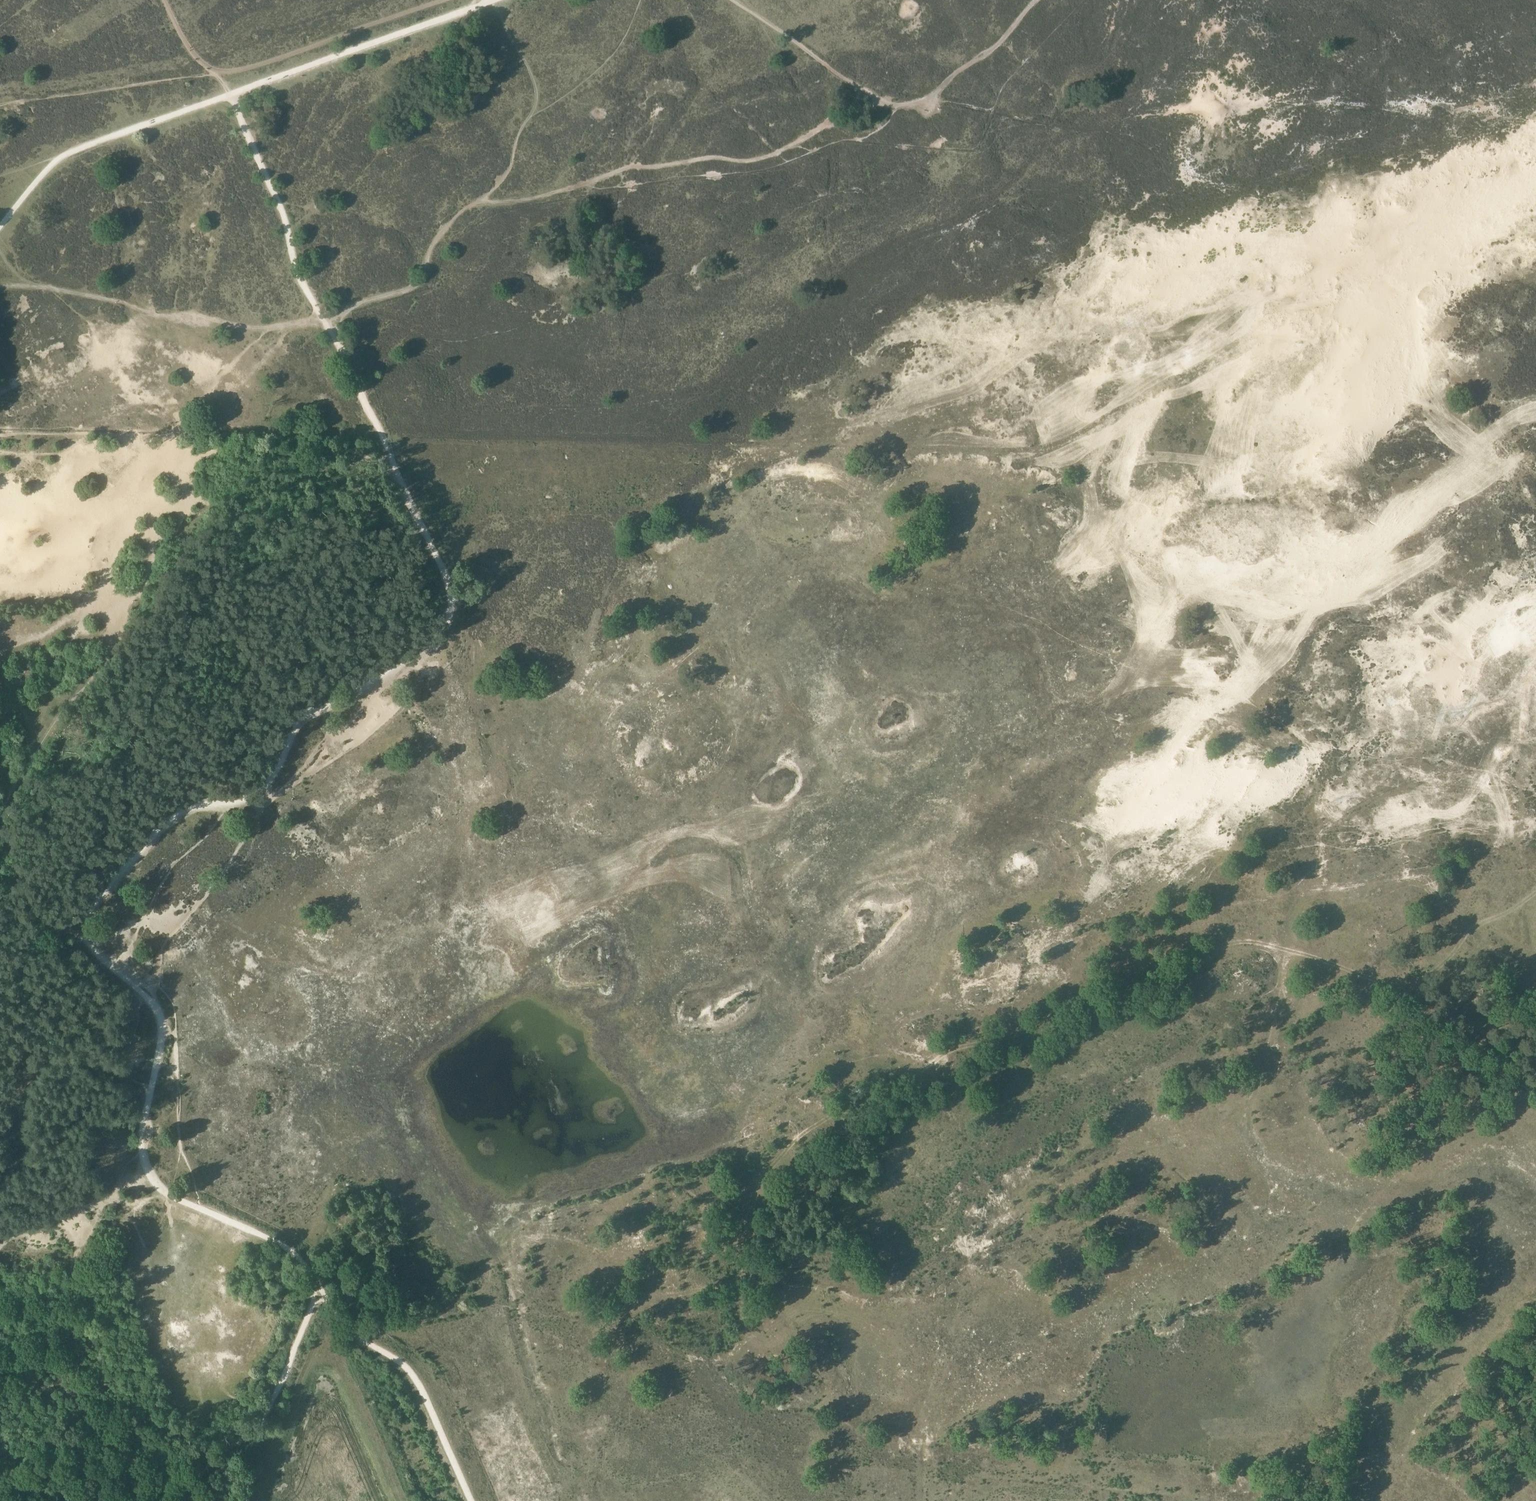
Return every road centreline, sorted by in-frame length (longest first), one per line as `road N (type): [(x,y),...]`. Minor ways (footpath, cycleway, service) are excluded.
road 1 (track): [(0,431),(230,428),(316,446),(381,447)]
road 2 (track): [(229,95),(215,73),(0,106)]

